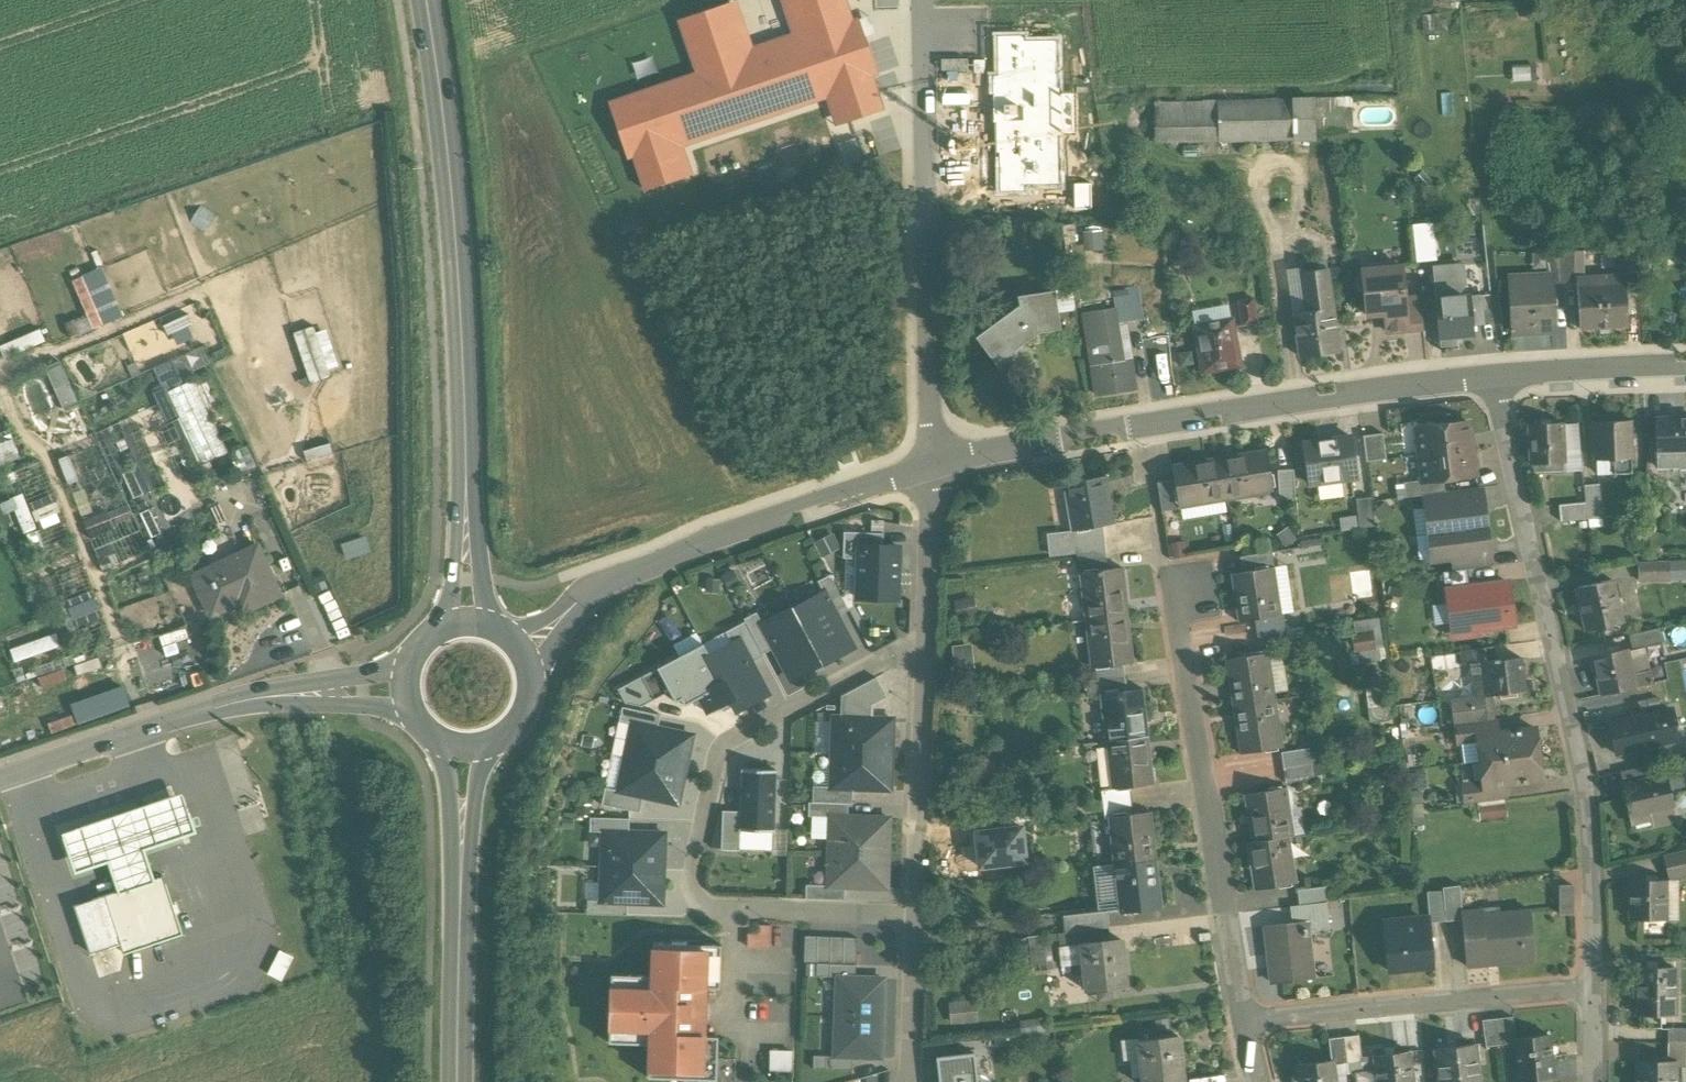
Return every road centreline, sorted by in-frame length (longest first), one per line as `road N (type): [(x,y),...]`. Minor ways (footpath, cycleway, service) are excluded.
road 1 (residential): [(1492,375),(1578,755),(1595,988)]
road 2 (residential): [(915,918),(713,912),(695,885),(726,742),(898,653),(926,649)]
road 3 (residential): [(1492,375),(1094,430),(935,466)]
road 4 (secondary): [(466,496),(460,319),(423,0)]
road 5 (residential): [(935,466),(811,500),(657,557),(595,585),(519,648)]
road 6 (residential): [(1244,1023),(1176,584)]
road 7 (unclassified): [(0,778),(211,709),(400,684)]
road 8 (residential): [(1595,988),(1244,1023)]
road 9 (residential): [(926,649),(915,918)]
road 10 (secondary): [(457,1081),(461,867)]
road 11 (residential): [(1685,368),(1492,375)]
road 12 (residential): [(935,466),(926,649)]
road 13 (residential): [(915,918),(909,1081)]
road 14 (secondary): [(466,496),(445,625)]
road 15 (secondary): [(486,625),(466,496)]
road 16 (secondary): [(486,749),(504,739),(528,707),(528,667),(519,648)]
road 17 (secondary): [(461,867),(486,749)]

